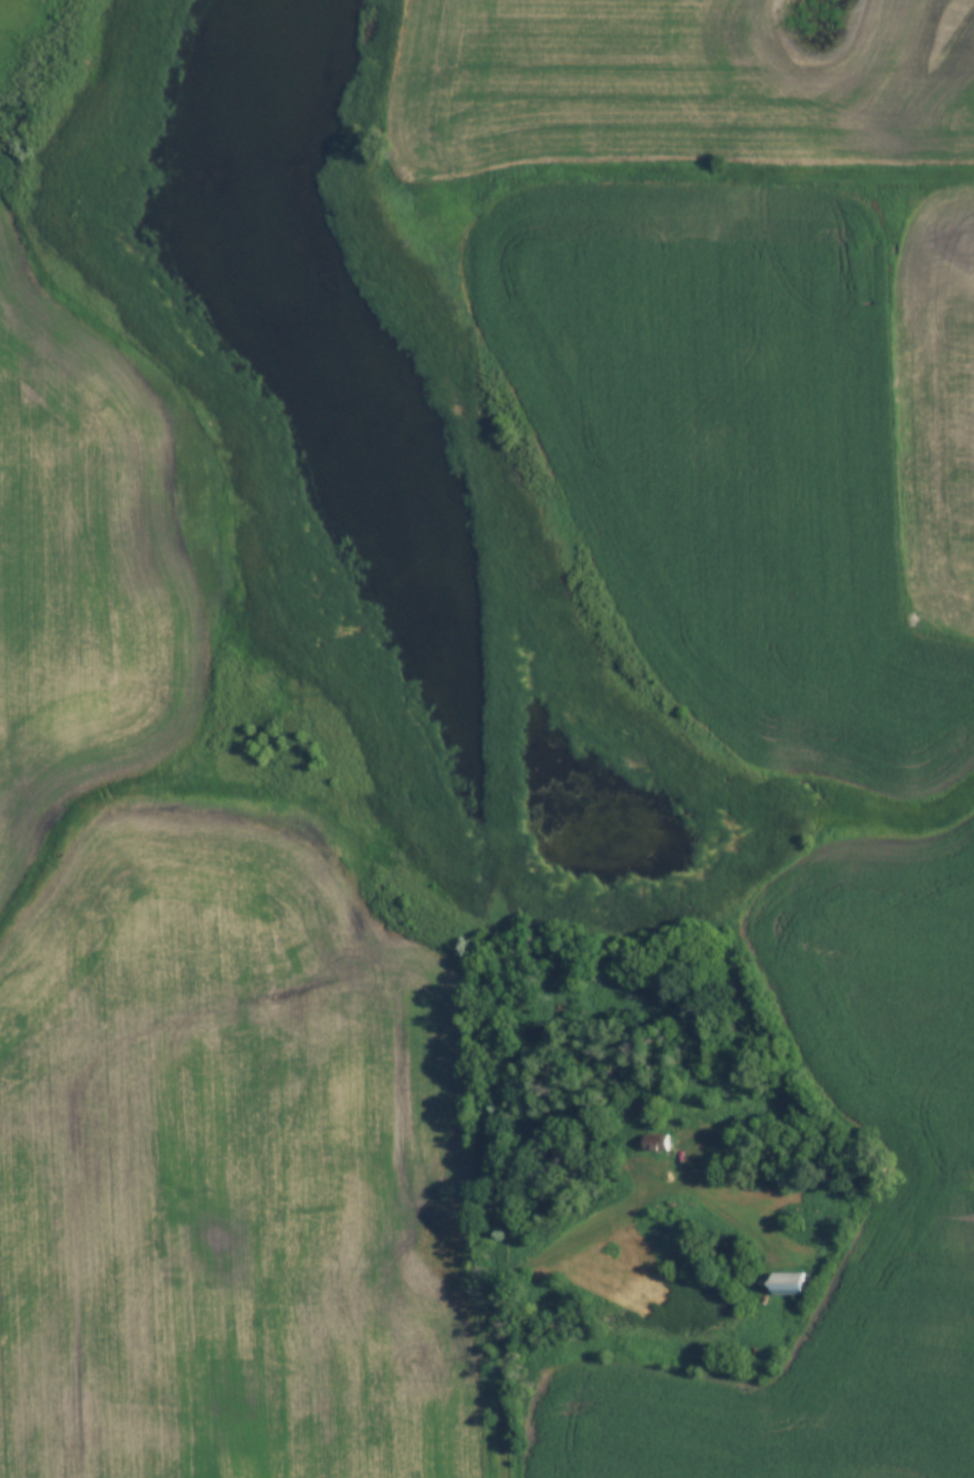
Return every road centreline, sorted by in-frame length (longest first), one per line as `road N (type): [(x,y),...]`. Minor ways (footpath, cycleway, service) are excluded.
road 1 (track): [(513,1477),(523,1284),(666,1182)]

